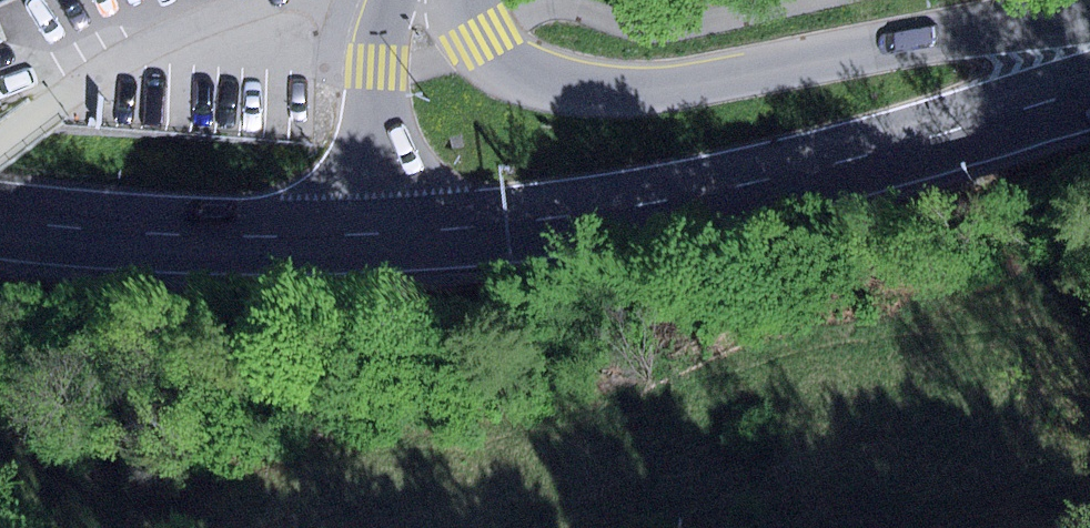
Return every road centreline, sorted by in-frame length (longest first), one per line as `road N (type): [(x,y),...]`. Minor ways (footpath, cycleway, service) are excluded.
road 1 (primary): [(1089,90),(752,184),(578,214),(371,235)]
road 2 (primary): [(1089,23),(969,30),(701,79),(605,85),(511,66),(480,41),(462,0)]
road 3 (primary): [(0,219),(176,234),(371,235)]
road 4 (primary): [(389,0),(377,66),(371,235)]

